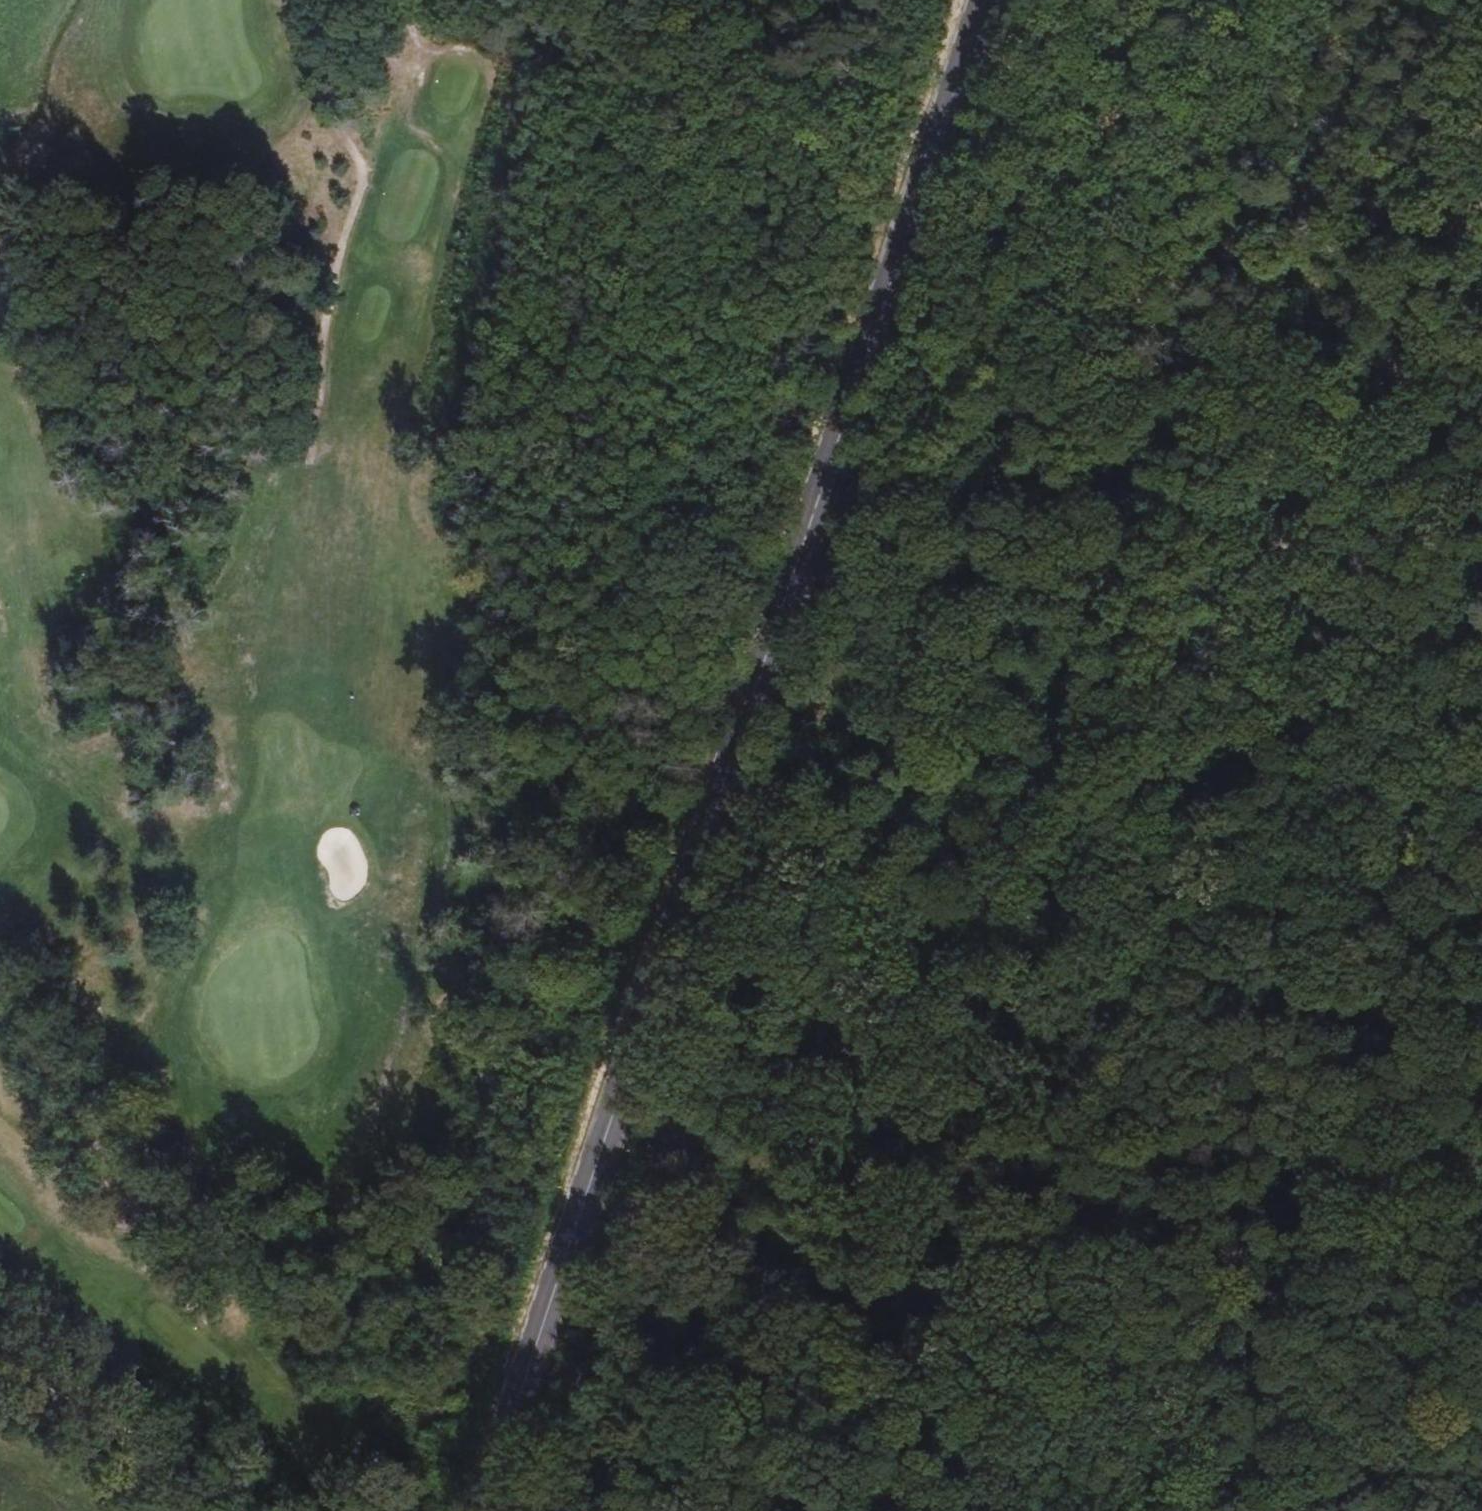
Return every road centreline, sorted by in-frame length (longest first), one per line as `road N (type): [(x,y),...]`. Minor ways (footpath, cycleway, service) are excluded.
road 1 (secondary): [(979,0),(468,1510)]
road 2 (unclassified): [(0,1360),(265,1510)]

